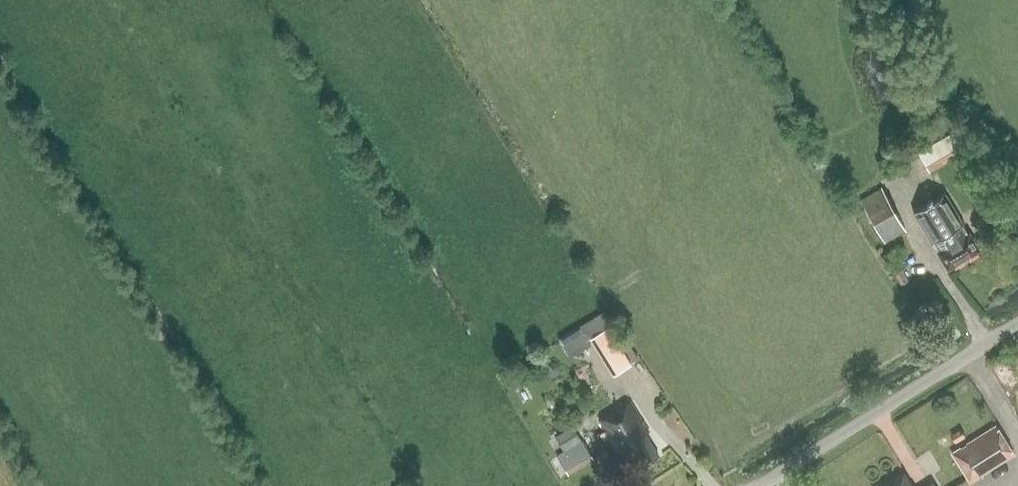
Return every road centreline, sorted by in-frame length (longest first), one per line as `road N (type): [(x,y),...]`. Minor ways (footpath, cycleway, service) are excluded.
road 1 (unclassified): [(746,485),(1017,315)]

